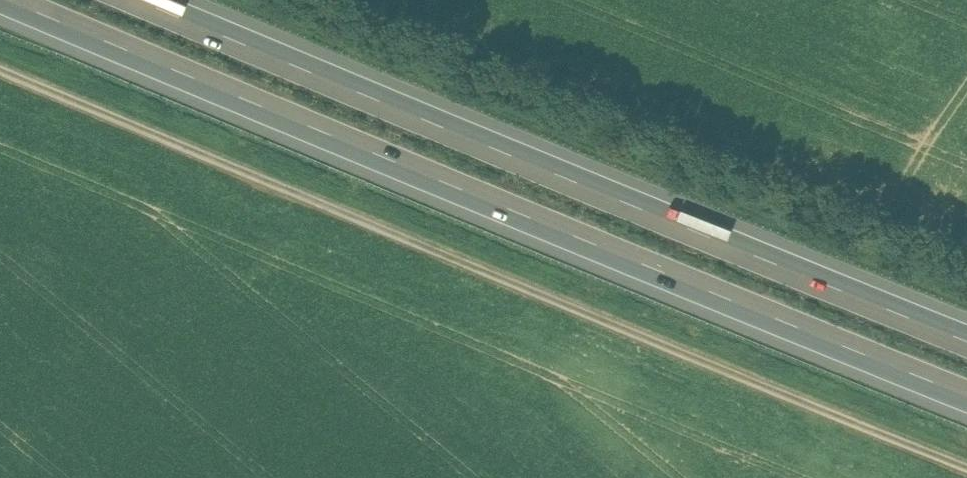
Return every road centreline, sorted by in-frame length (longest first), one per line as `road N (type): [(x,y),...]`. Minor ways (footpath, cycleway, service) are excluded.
road 1 (track): [(966,467),(0,68)]
road 2 (motorway): [(16,0),(966,398)]
road 3 (motorway): [(966,322),(153,0)]

